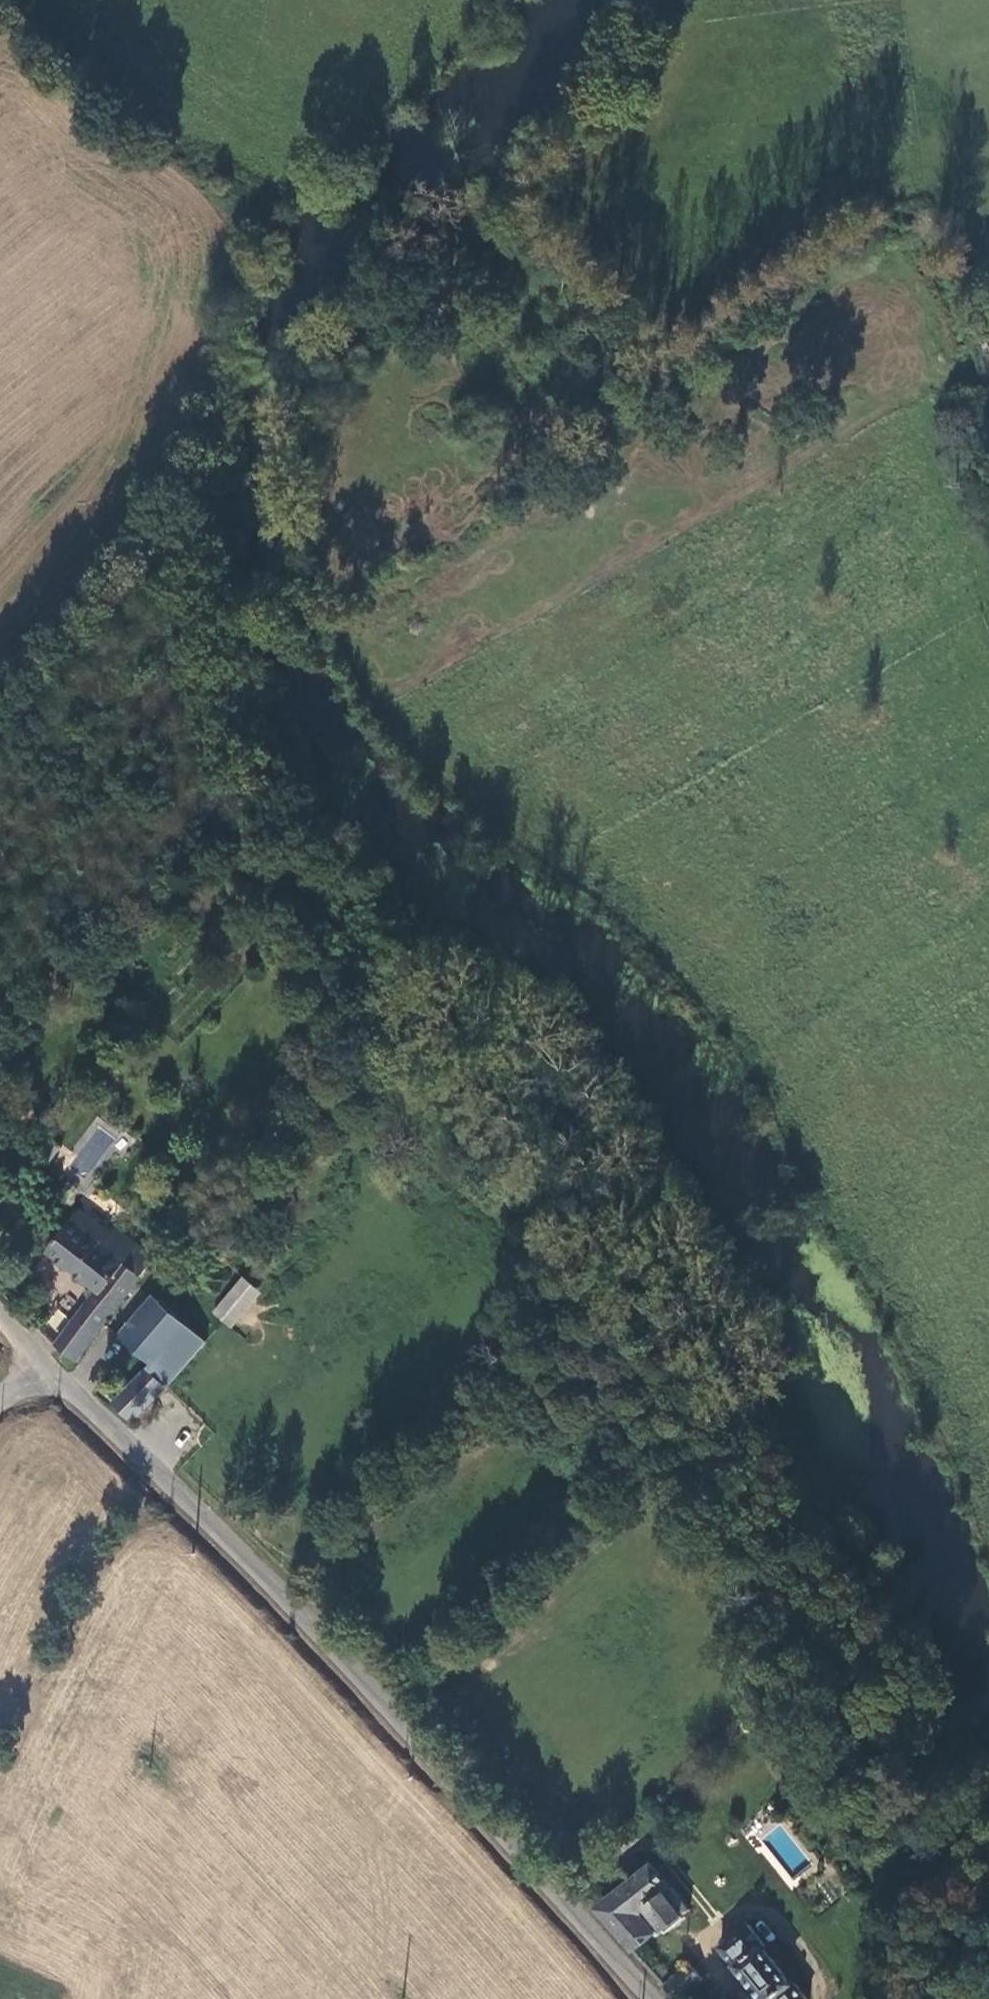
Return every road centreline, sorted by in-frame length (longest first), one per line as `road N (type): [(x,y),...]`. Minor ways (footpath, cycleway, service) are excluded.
road 1 (unclassified): [(658,1998),(308,1621),(41,1358)]

